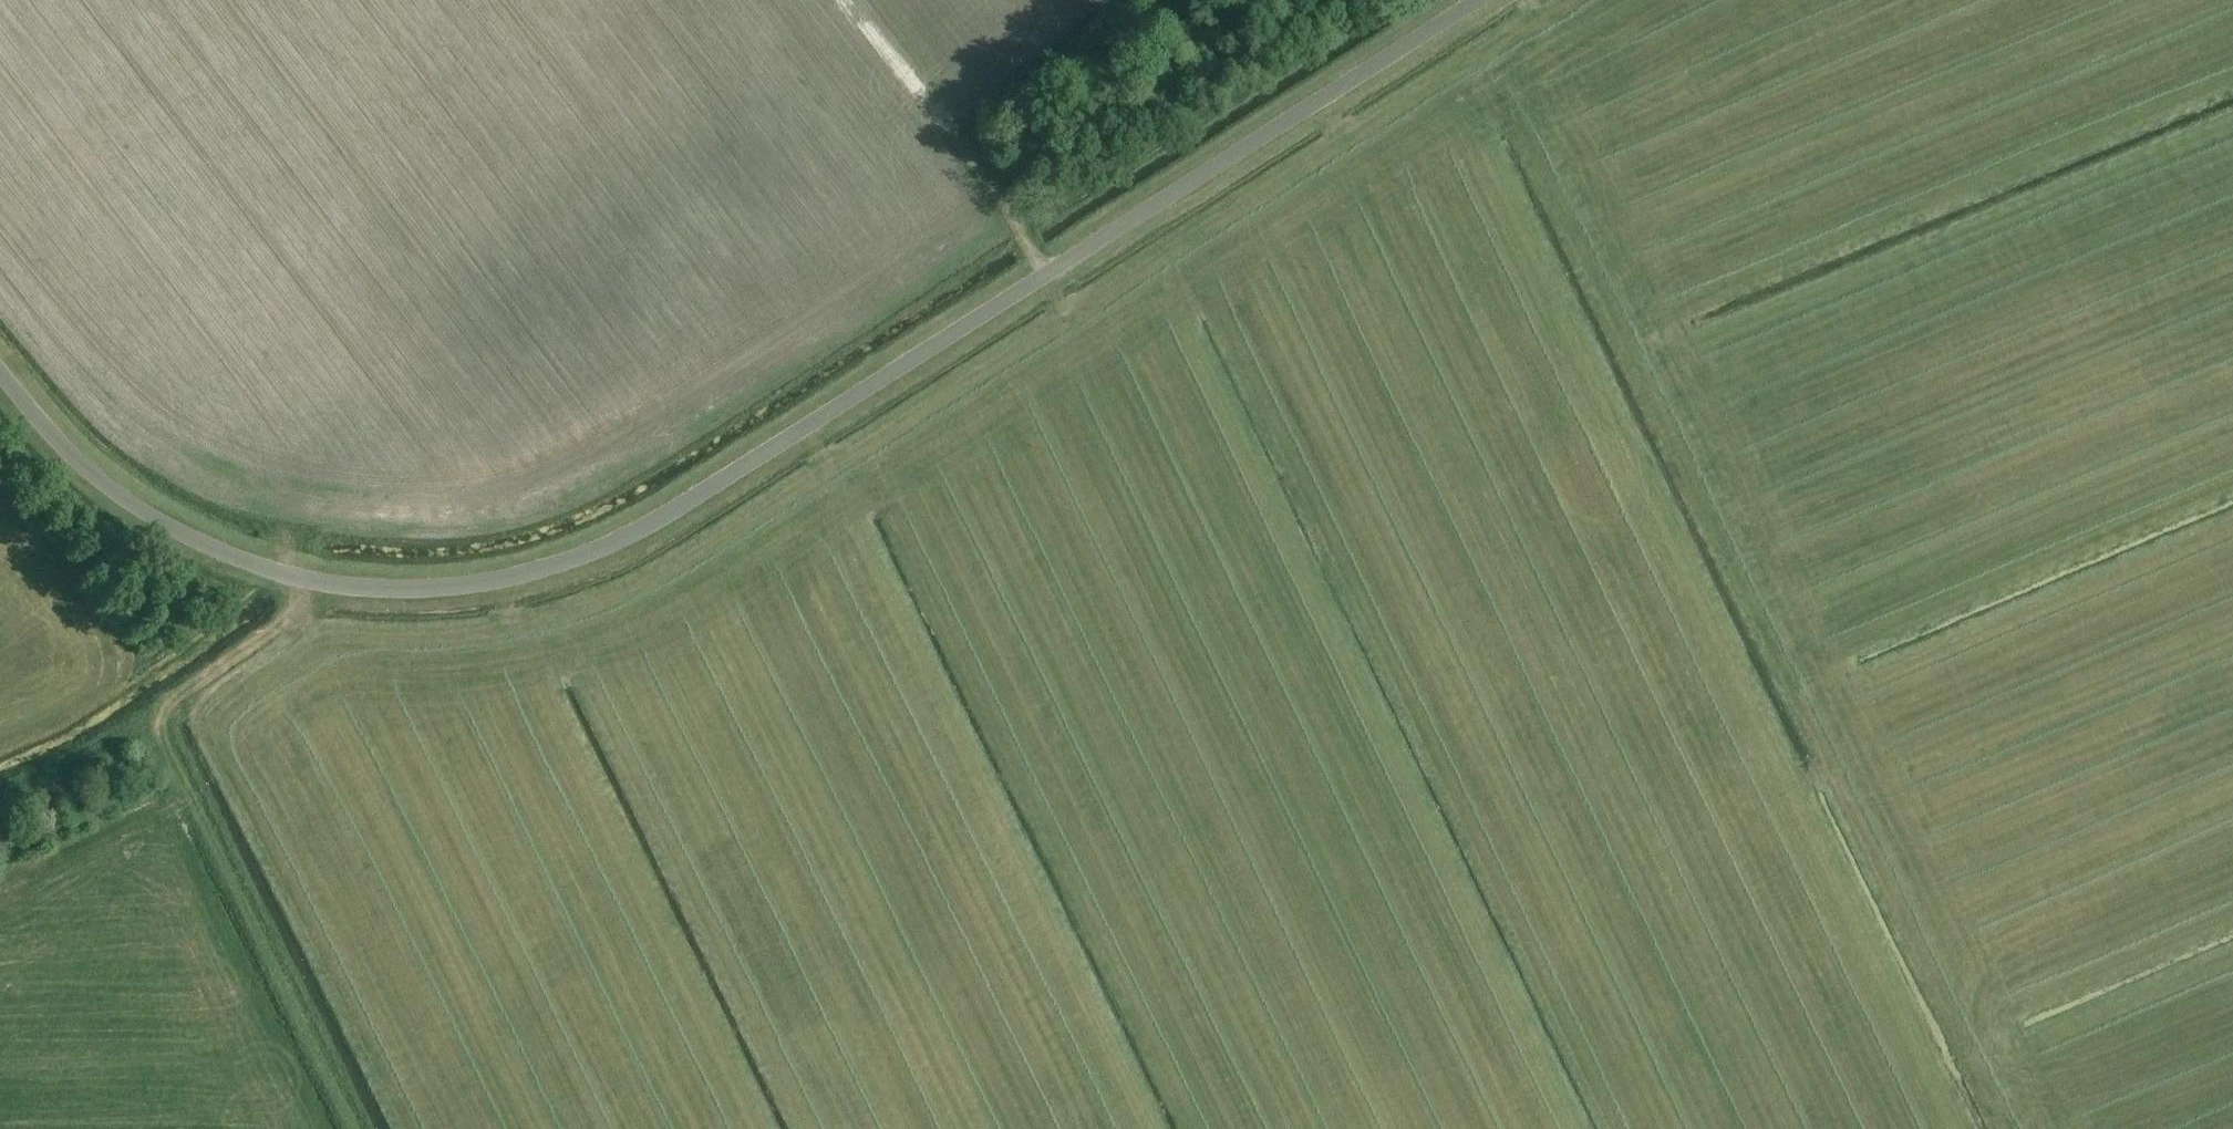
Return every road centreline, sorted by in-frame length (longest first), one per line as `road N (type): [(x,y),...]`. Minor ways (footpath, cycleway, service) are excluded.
road 1 (unclassified): [(0,369),(54,436),(129,503),(262,569),(346,585),(440,585),(567,564),(710,486),(1475,0)]
road 2 (track): [(349,1128),(152,723)]
road 3 (track): [(152,723),(289,620),(308,578)]

